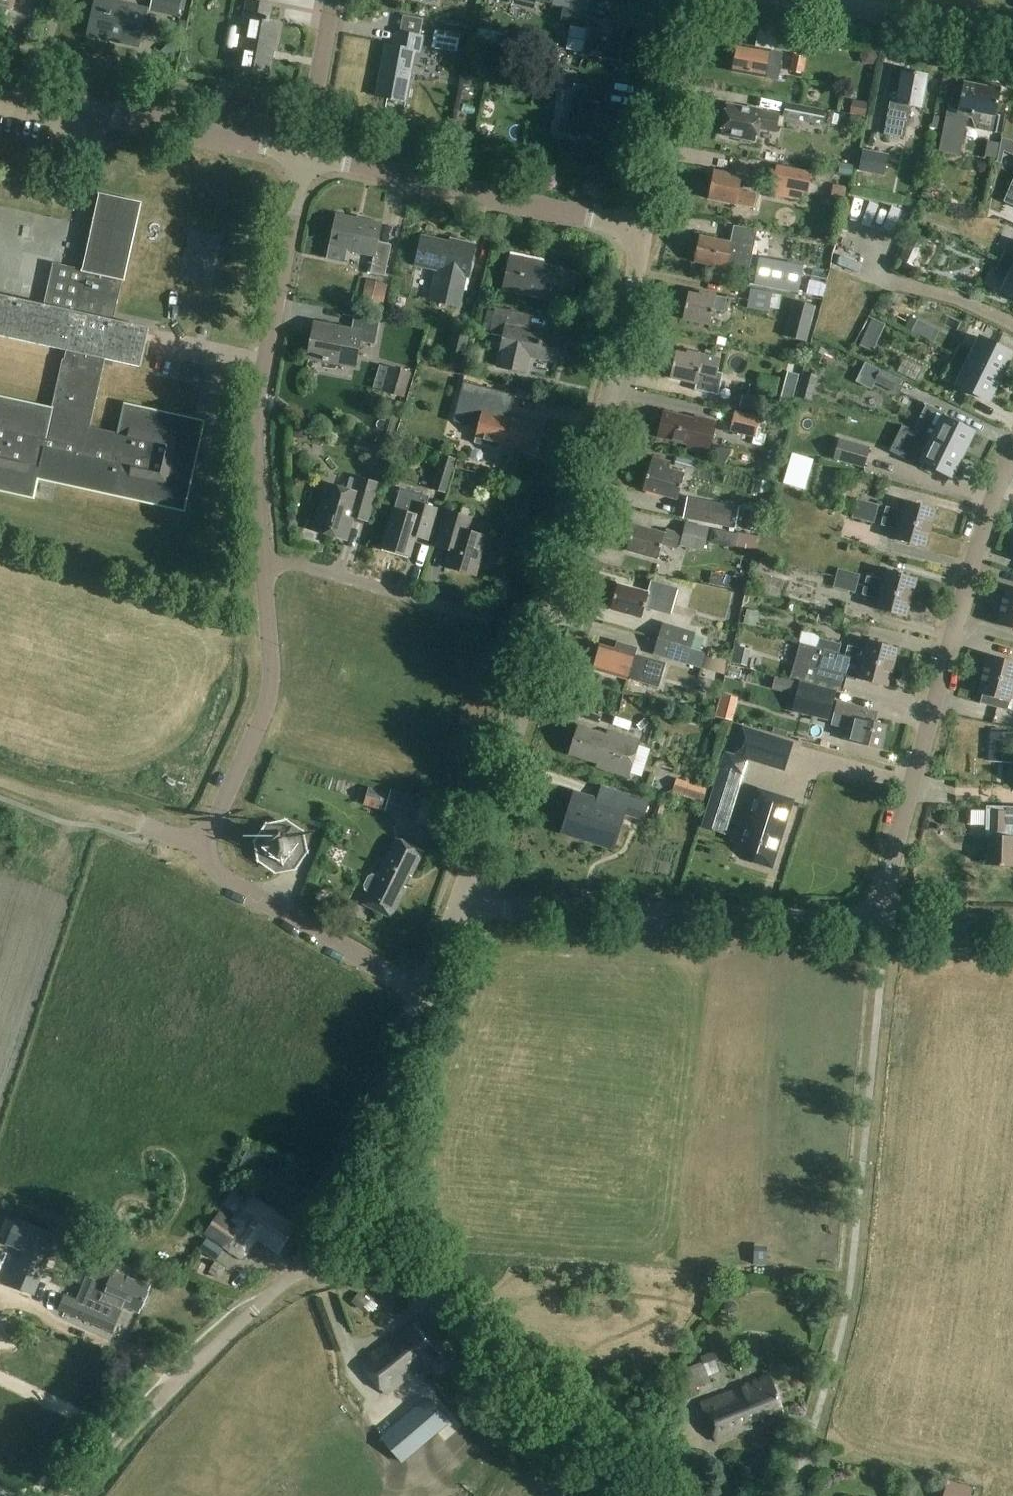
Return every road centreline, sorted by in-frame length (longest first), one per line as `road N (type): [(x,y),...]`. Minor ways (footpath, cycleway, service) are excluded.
road 1 (residential): [(460,909),(596,447),(649,229)]
road 2 (residential): [(883,921),(886,875),(937,682),(1012,450)]
road 3 (unclassified): [(883,921),(460,909)]
road 4 (residential): [(265,566),(256,423),(307,155)]
road 5 (residential): [(649,229),(307,155)]
road 6 (unclassified): [(650,1495),(503,1378),(419,1279)]
road 7 (residential): [(307,155),(0,85)]
road 8 (residential): [(201,843),(267,704),(265,566)]
road 9 (residential): [(429,997),(225,880),(201,843)]
road 10 (track): [(83,1495),(154,1405),(254,1310)]
road 11 (residential): [(649,229),(689,0)]
road 12 (residential): [(490,618),(307,566),(265,566)]
road 13 (residential): [(1012,36),(813,0)]
road 14 (unclassified): [(383,1159),(429,997)]
road 15 (residential): [(307,155),(335,0)]
road 16 (track): [(0,780),(140,825)]
road 17 (unclassified): [(303,1266),(342,1224),(383,1159)]
road 18 (residential): [(1012,927),(883,921)]
road 19 (unclassified): [(419,1279),(390,1209),(383,1159)]

